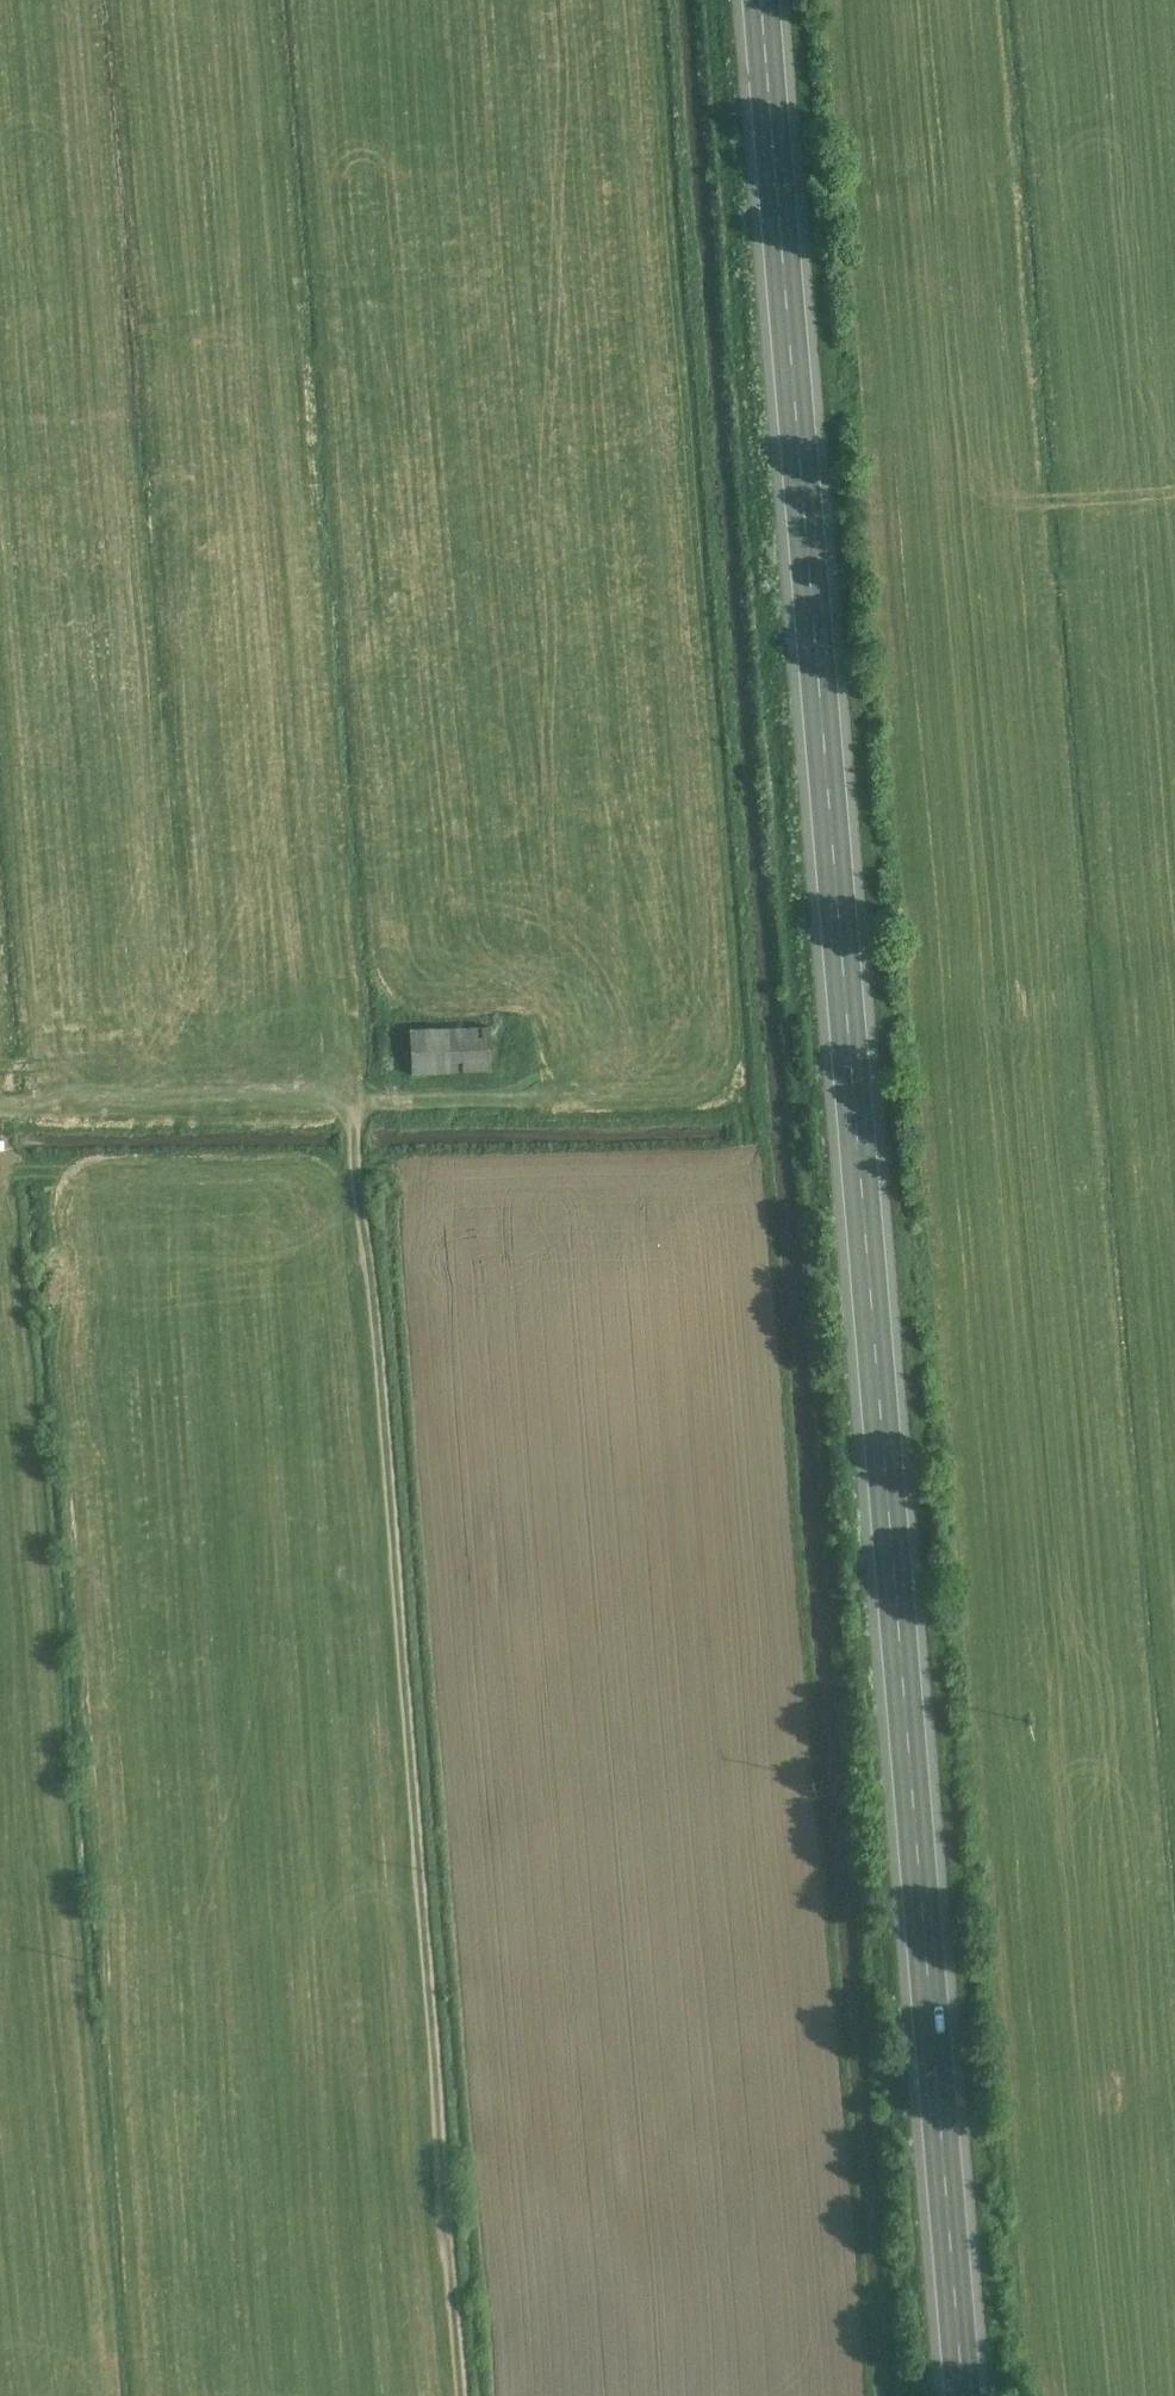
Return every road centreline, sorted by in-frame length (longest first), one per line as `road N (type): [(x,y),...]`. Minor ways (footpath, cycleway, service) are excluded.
road 1 (primary): [(963,2395),(765,0)]
road 2 (track): [(460,2395),(418,1789),(354,1096)]
road 3 (track): [(1174,489),(1017,503)]

